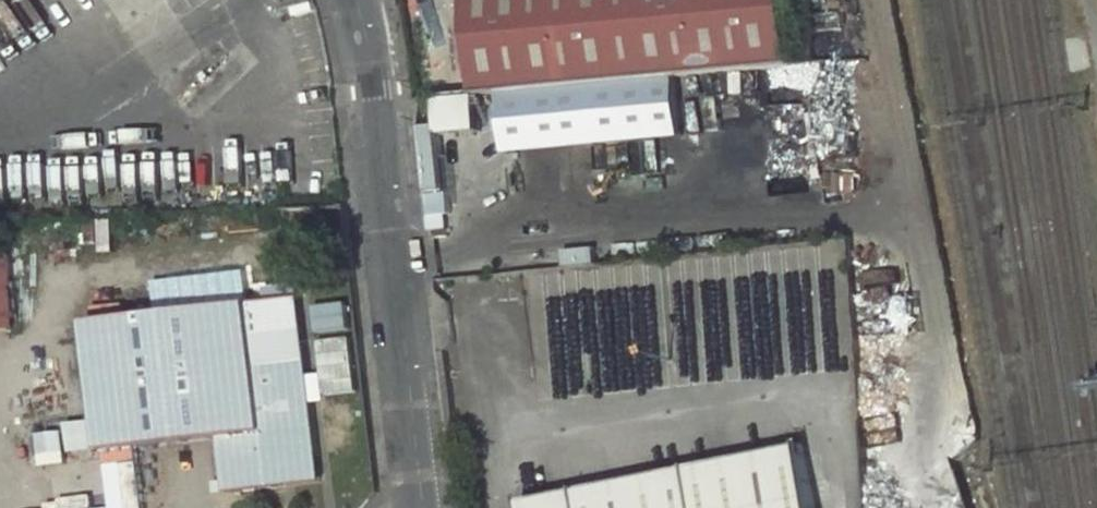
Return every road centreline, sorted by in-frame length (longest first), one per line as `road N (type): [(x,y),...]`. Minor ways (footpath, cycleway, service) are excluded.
road 1 (unclassified): [(336,0),(374,160),(420,507)]

